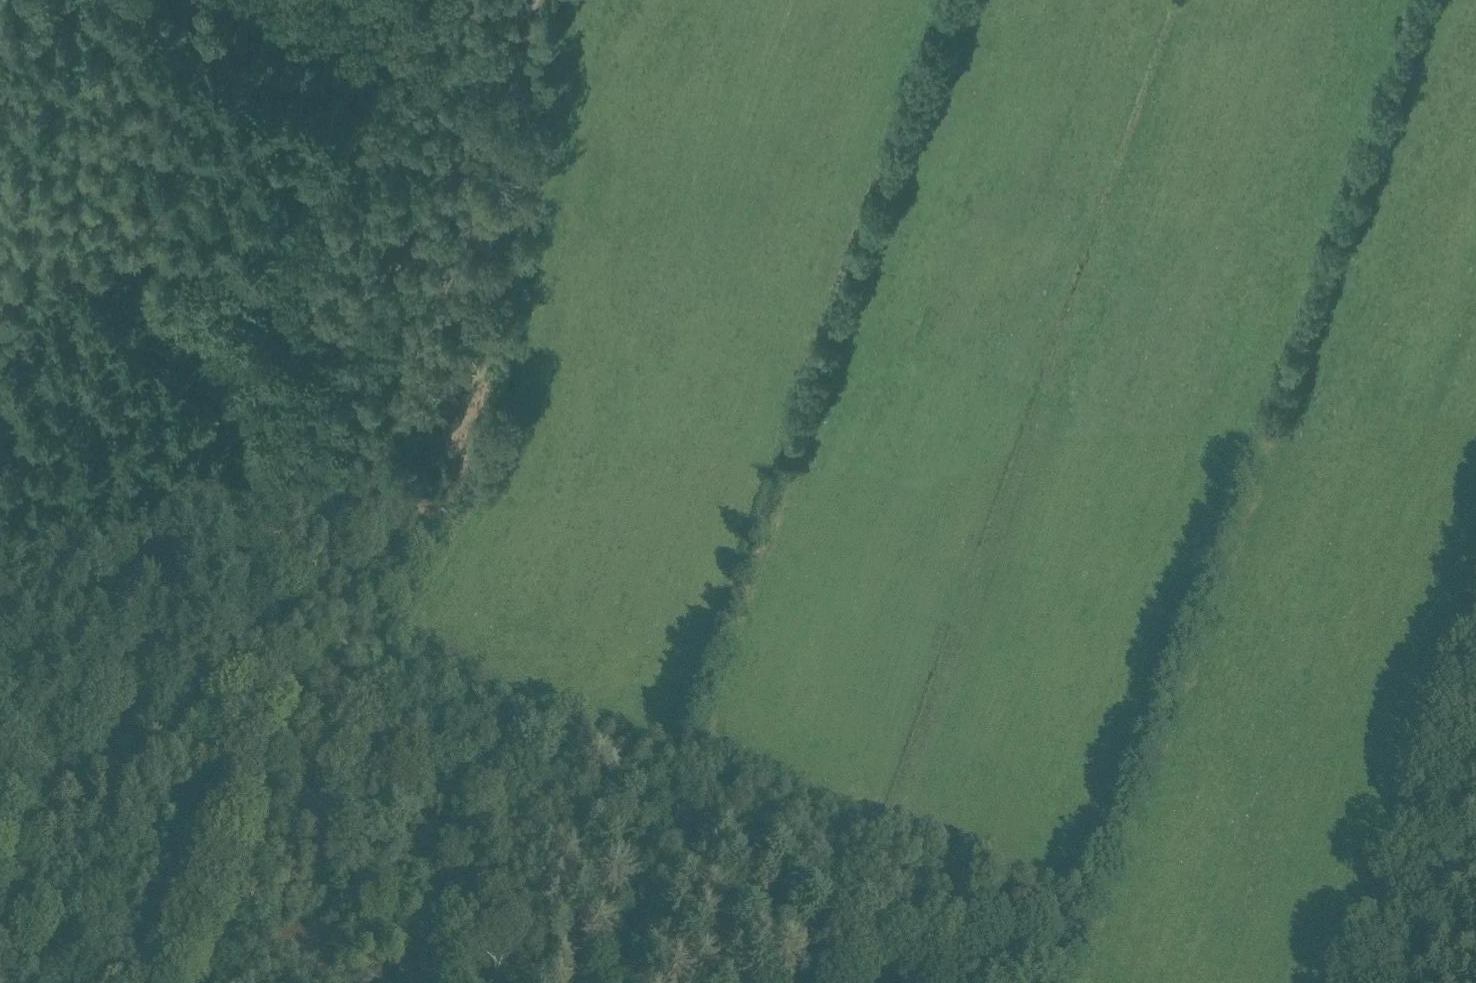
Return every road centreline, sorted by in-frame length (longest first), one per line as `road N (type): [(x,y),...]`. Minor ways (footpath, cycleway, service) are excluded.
road 1 (track): [(1366,982),(1475,679)]

